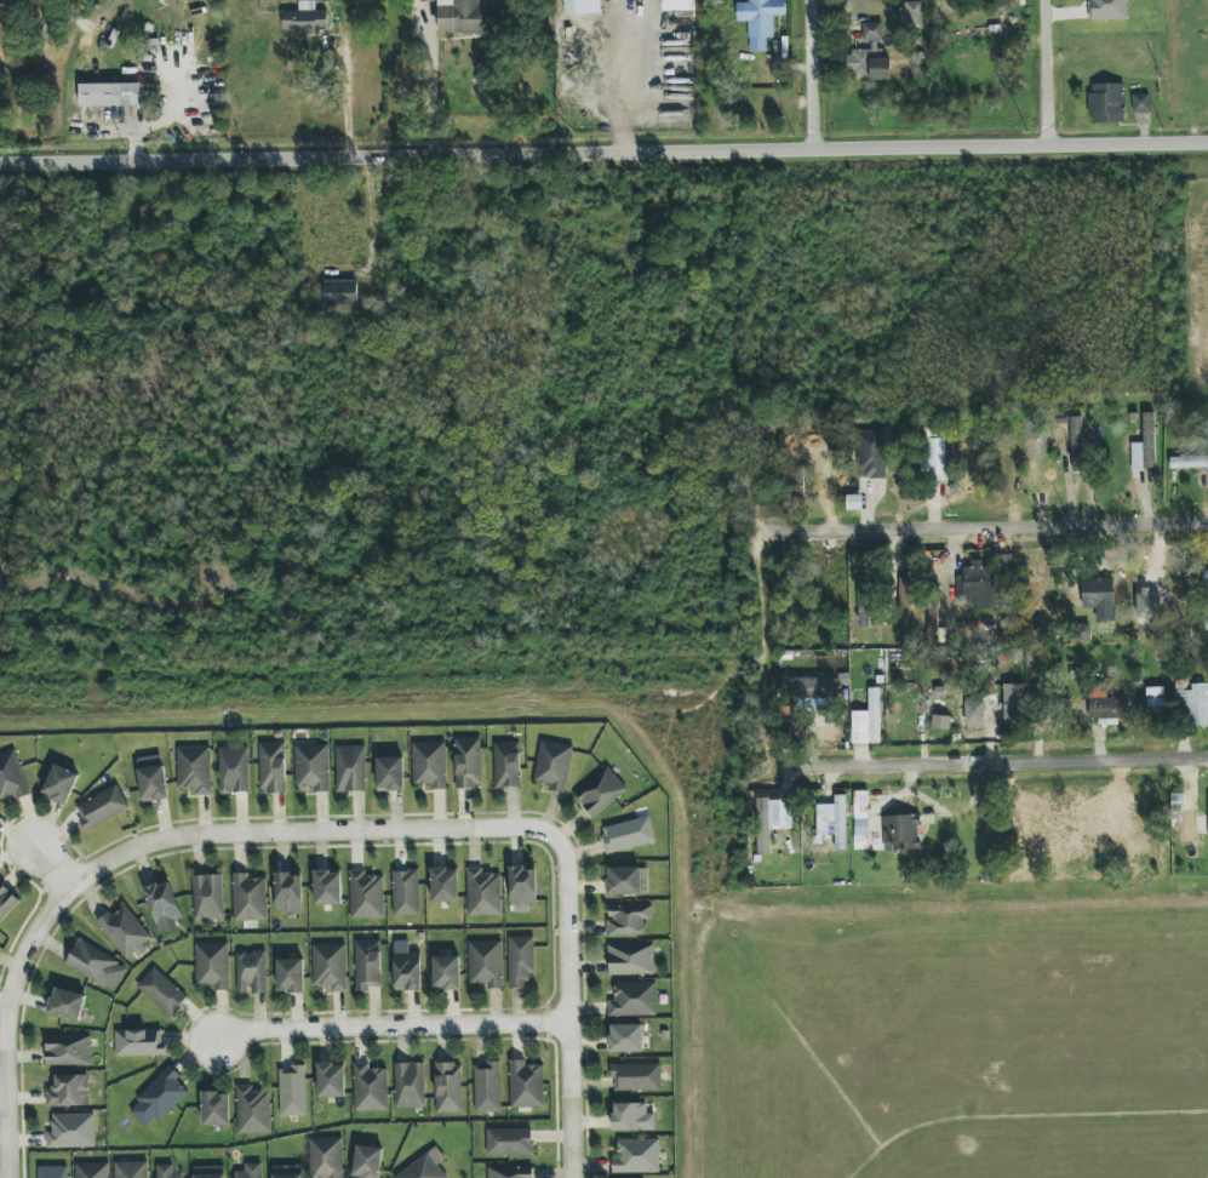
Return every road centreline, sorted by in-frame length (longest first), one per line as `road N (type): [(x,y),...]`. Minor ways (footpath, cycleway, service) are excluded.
road 1 (tertiary): [(1207,143),(0,162)]
road 2 (residential): [(554,837),(540,829),(172,837),(113,858),(67,886)]
road 3 (residential): [(773,532),(1207,523)]
road 4 (residential): [(1207,760),(814,770)]
road 5 (residential): [(216,1045),(256,1033),(562,1023)]
road 6 (residential): [(566,1177),(565,909),(562,852),(554,837)]
road 7 (residential): [(67,886),(7,1000),(8,1177)]
road 8 (residential): [(820,149),(816,0)]
road 9 (residential): [(1054,145),(1052,0)]

